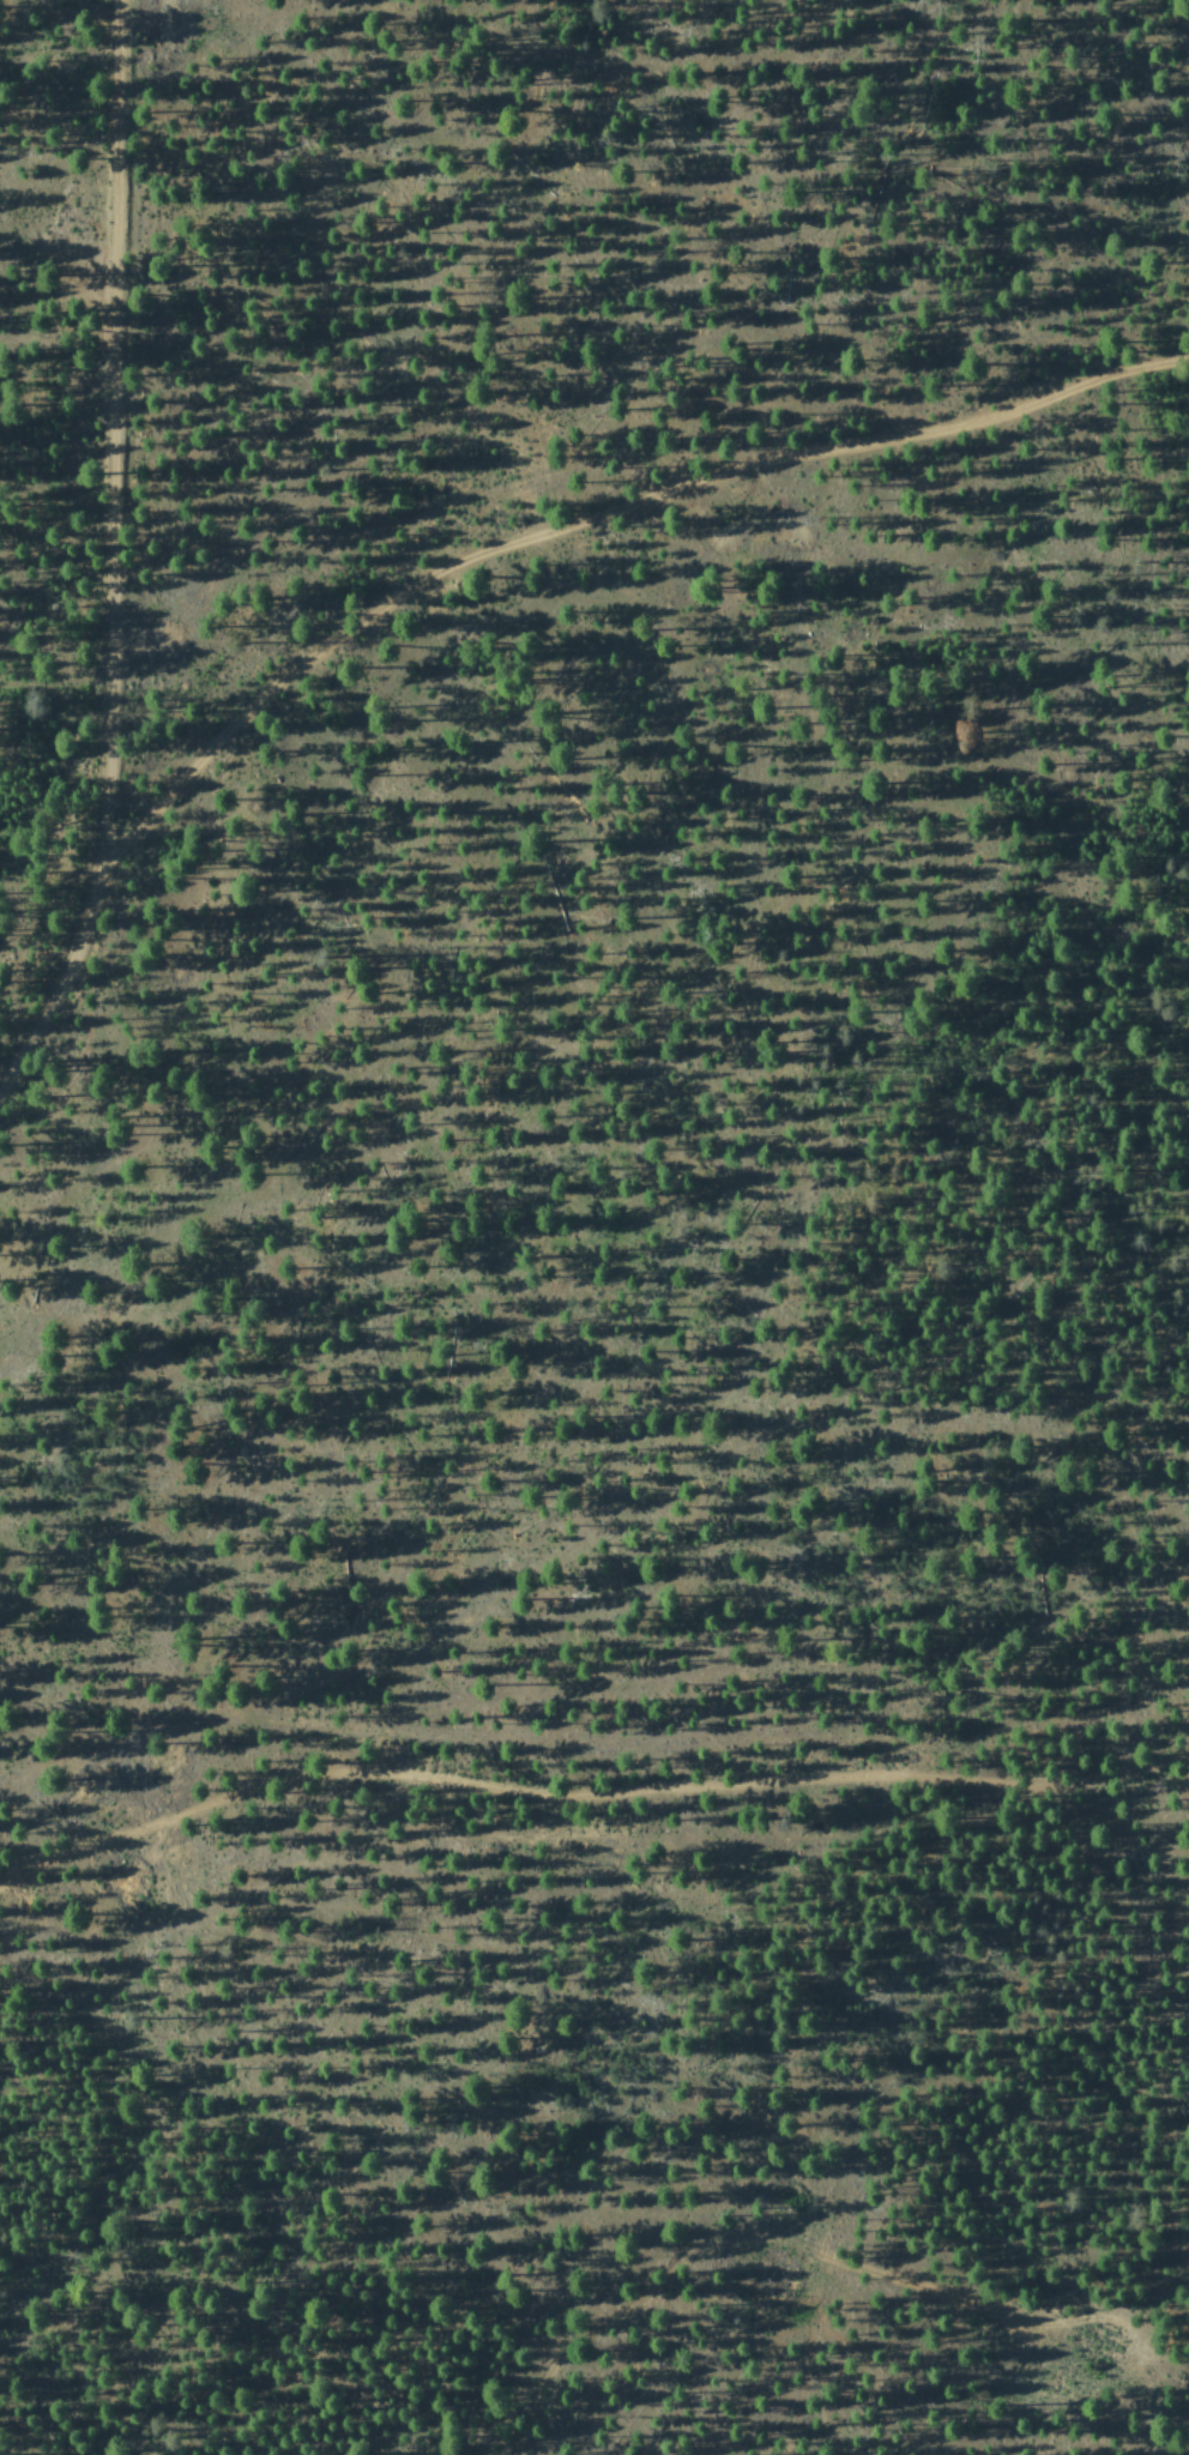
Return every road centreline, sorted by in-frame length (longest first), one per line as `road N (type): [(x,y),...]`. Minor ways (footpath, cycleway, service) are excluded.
road 1 (track): [(0,1526),(425,848),(439,798),(496,755),(517,650),(475,557),(349,0)]
road 2 (track): [(517,650),(919,458),(1166,451),(1188,435)]

